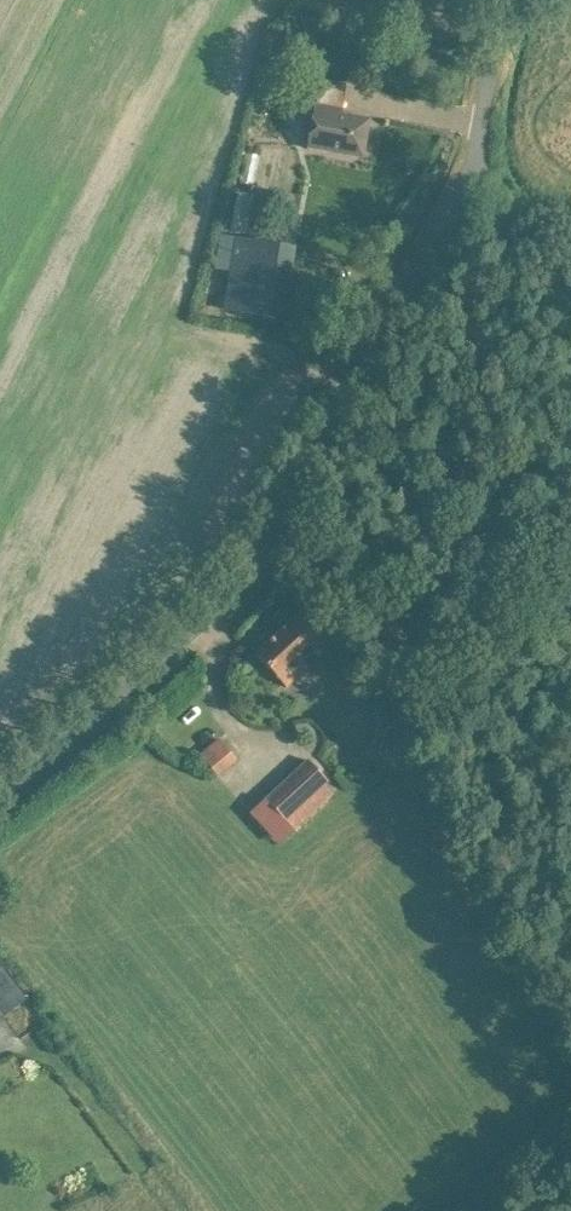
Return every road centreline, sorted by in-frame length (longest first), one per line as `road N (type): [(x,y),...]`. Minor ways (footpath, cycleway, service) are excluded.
road 1 (unclassified): [(0,810),(73,767),(222,640),(462,180)]
road 2 (unclassified): [(462,180),(508,0)]
road 3 (unclassified): [(570,235),(462,180)]

